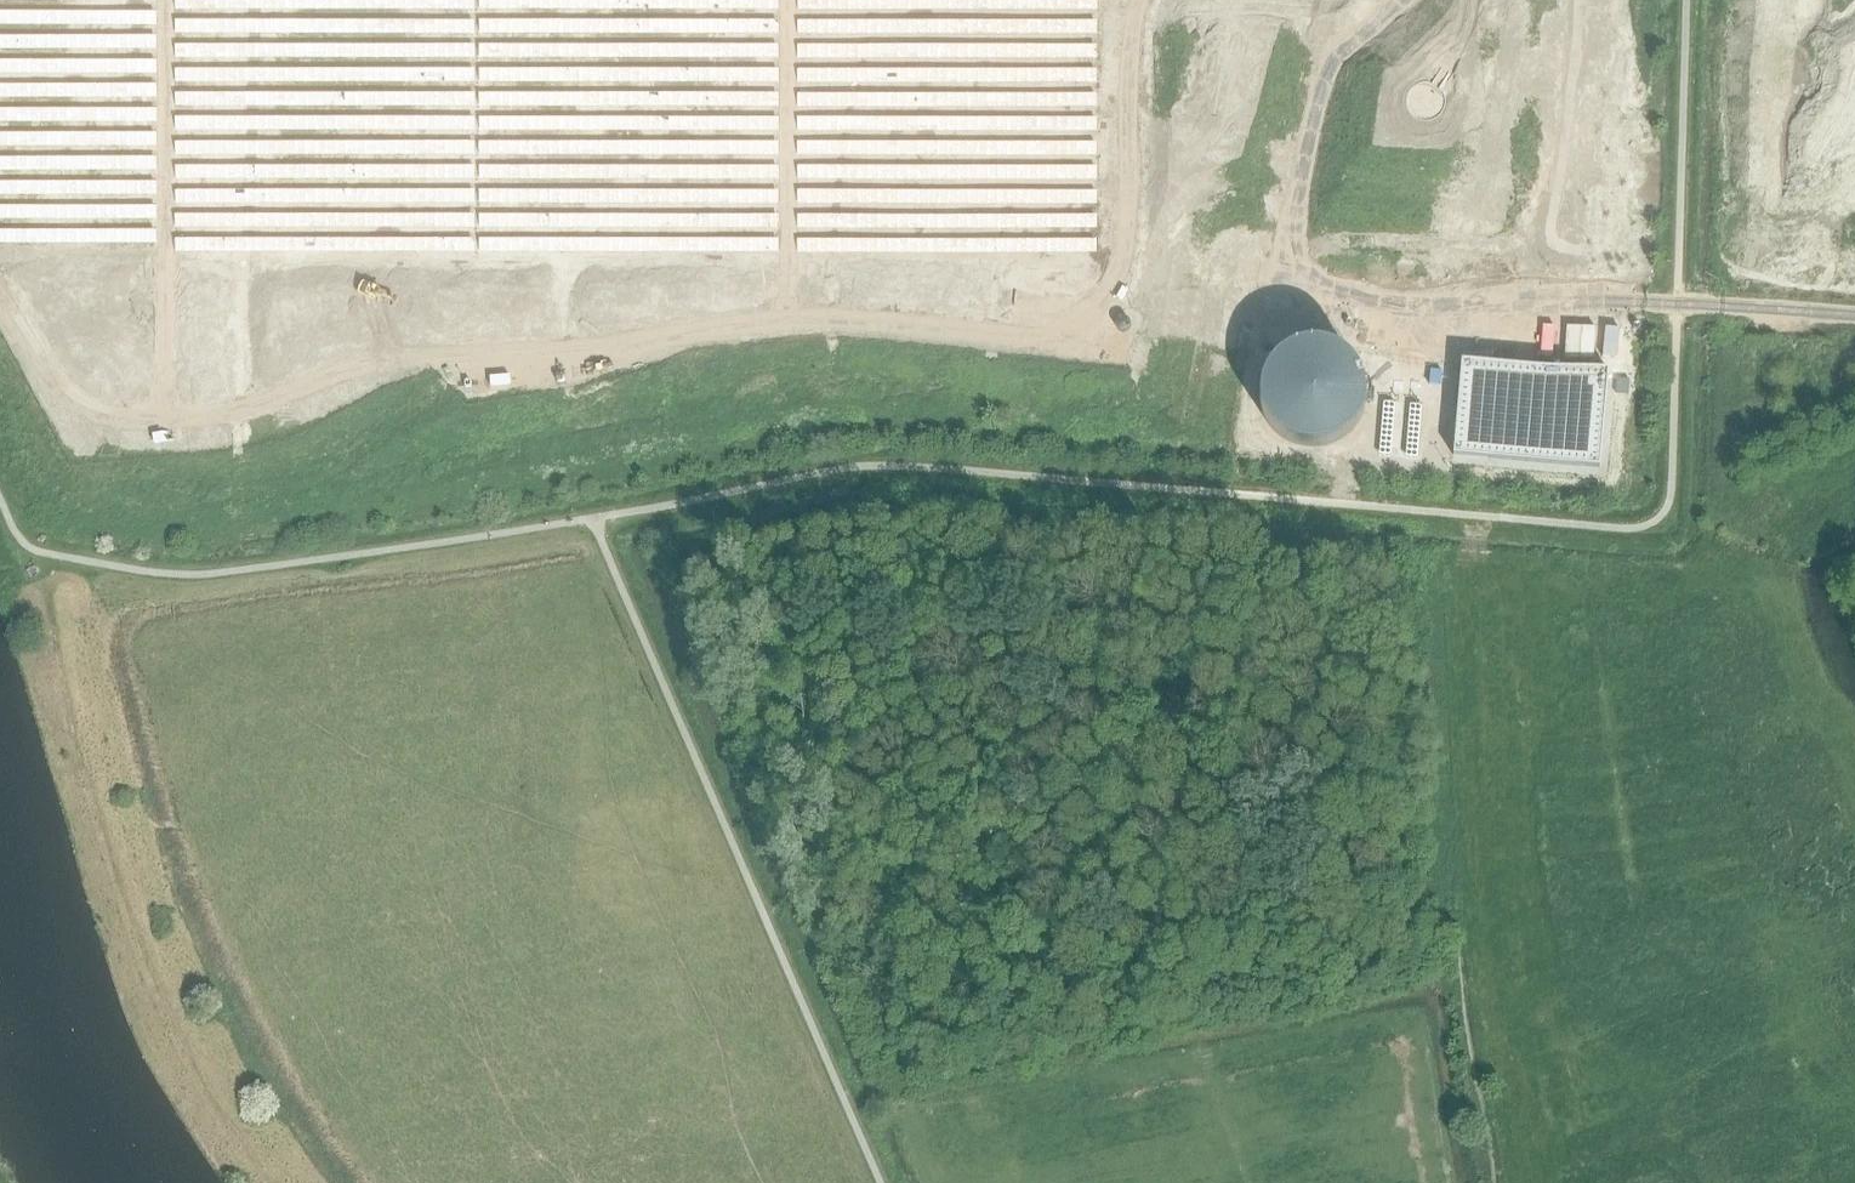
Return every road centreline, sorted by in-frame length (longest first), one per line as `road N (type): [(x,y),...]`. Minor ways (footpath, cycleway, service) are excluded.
road 1 (track): [(1854,317),(1674,308)]

